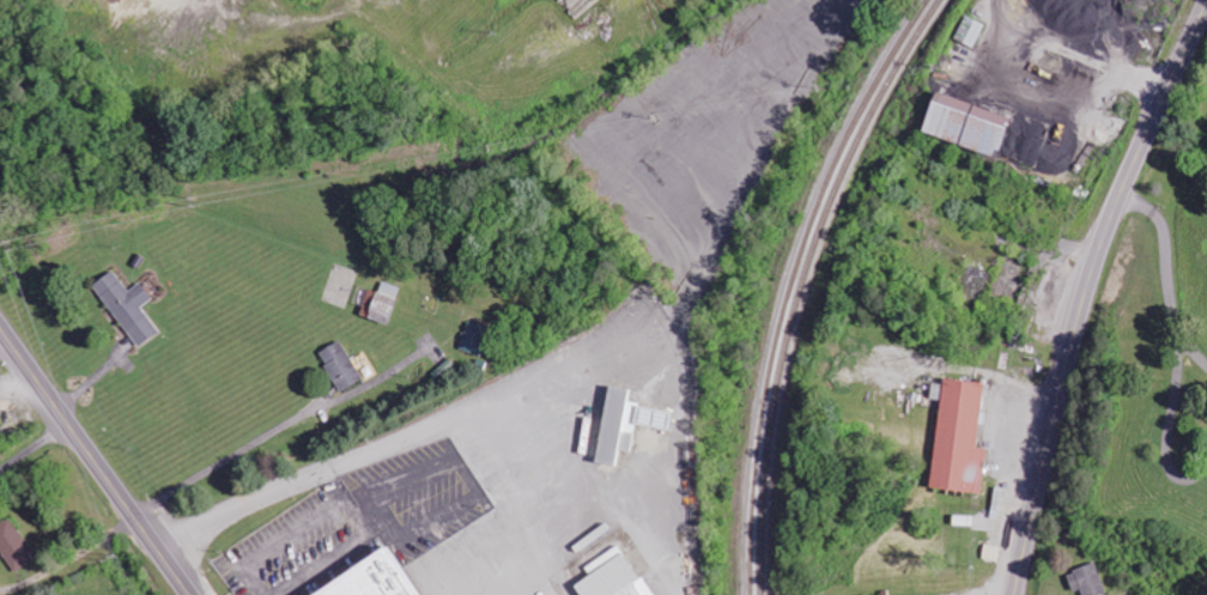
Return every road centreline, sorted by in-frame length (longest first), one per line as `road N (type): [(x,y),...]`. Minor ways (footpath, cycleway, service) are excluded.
road 1 (secondary): [(1206,2),(1100,239),(1014,594)]
road 2 (primary): [(189,594),(0,326)]
road 3 (residential): [(1206,364),(1176,315),(1164,226),(1120,193)]

